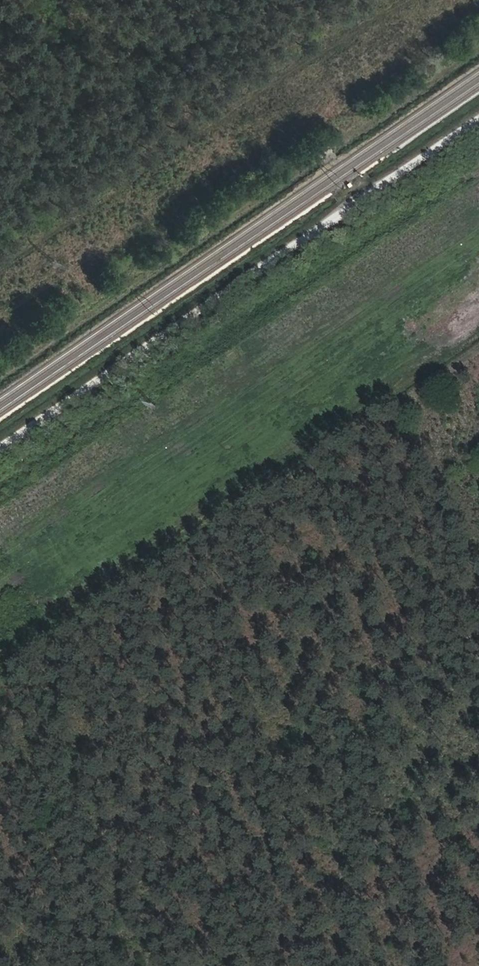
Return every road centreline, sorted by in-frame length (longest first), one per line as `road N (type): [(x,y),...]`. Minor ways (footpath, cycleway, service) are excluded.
road 1 (track): [(478,123),(0,447)]

